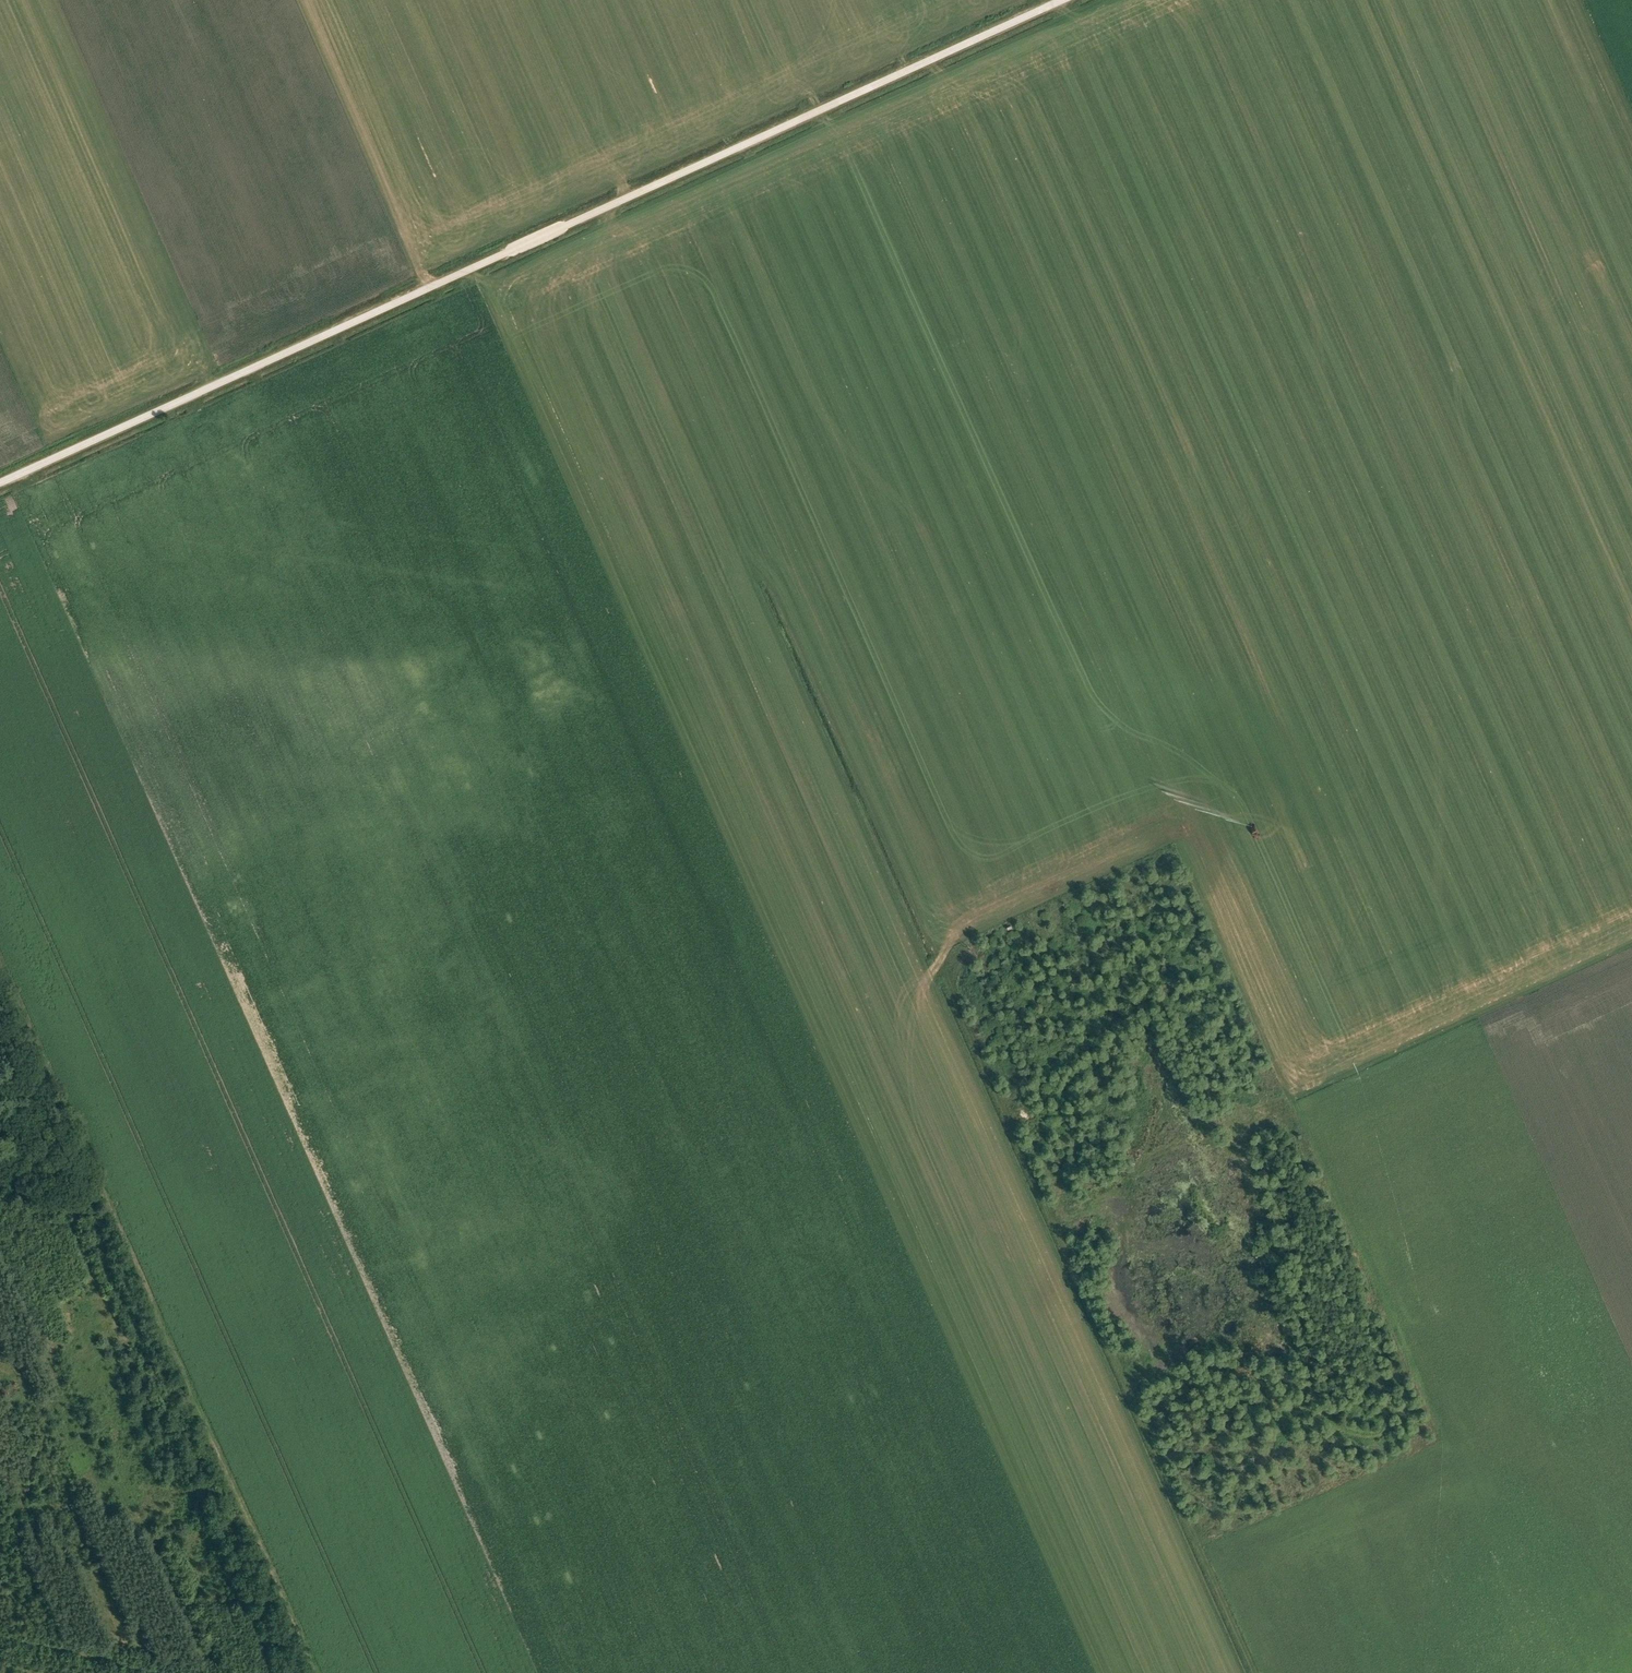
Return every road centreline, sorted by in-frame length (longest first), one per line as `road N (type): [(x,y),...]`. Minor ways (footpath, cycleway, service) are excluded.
road 1 (unclassified): [(0,482),(1060,0)]
road 2 (track): [(0,1635),(166,1672)]

